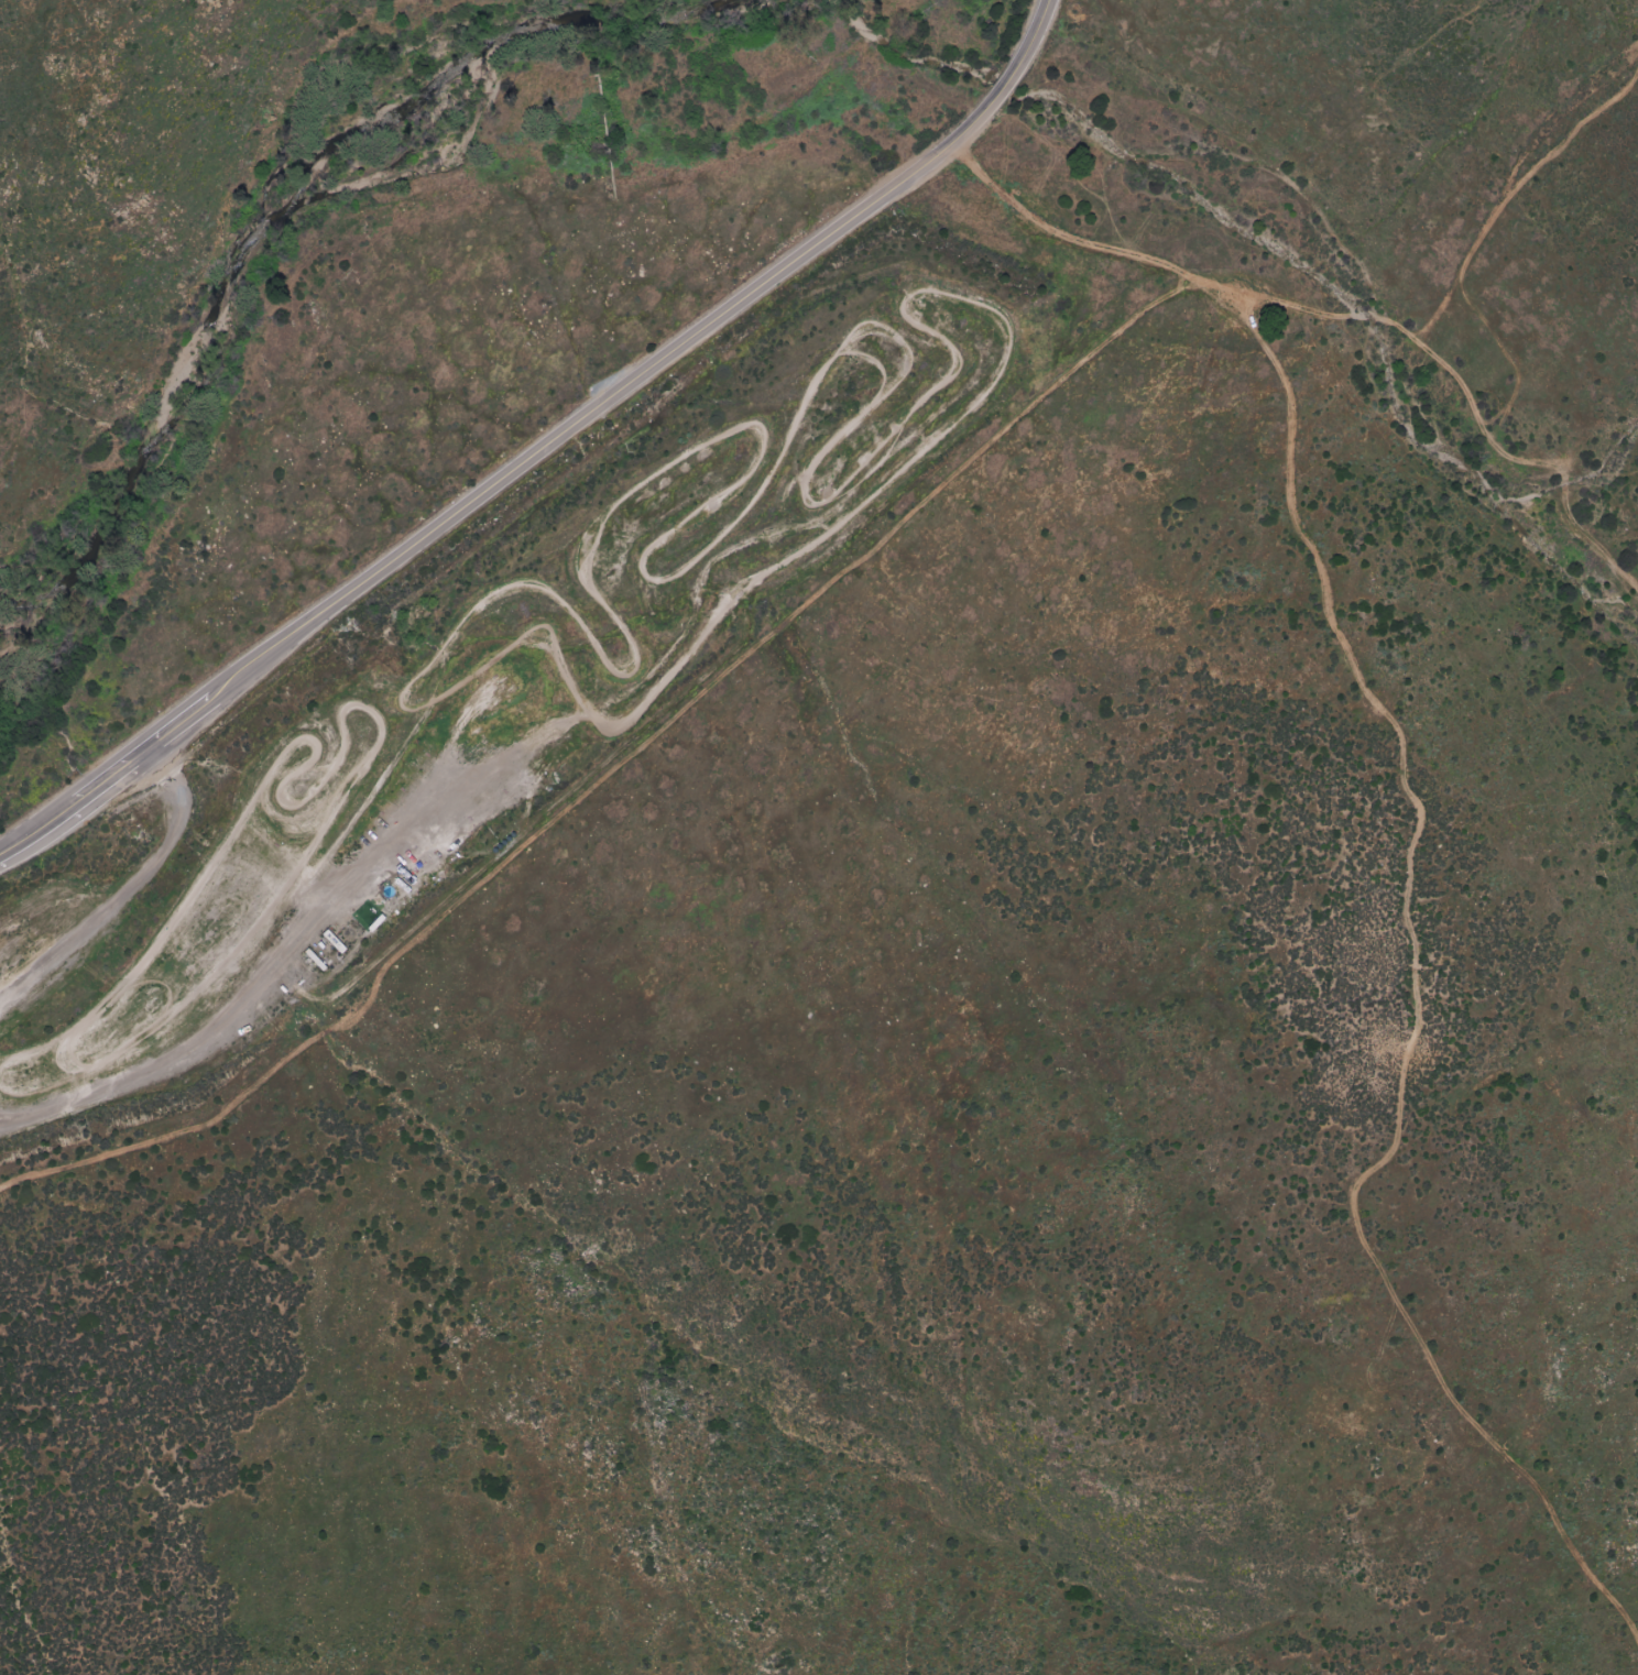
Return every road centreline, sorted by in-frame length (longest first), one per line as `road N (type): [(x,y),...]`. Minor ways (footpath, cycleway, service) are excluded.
road 1 (track): [(1637,1653),(1535,1498),(1419,1356),(1351,1215),(1351,1187),(1394,1129),(1417,1030),(1398,907),(1413,823),(1397,776),(1397,741),(1342,653),(1321,609),(1317,570),(1292,525),(1285,491),(1286,392),(1224,307),(1186,278),(1050,227),(1006,199),(957,149)]
road 2 (tertiary): [(0,862),(957,149),(1030,55),(1054,0)]

